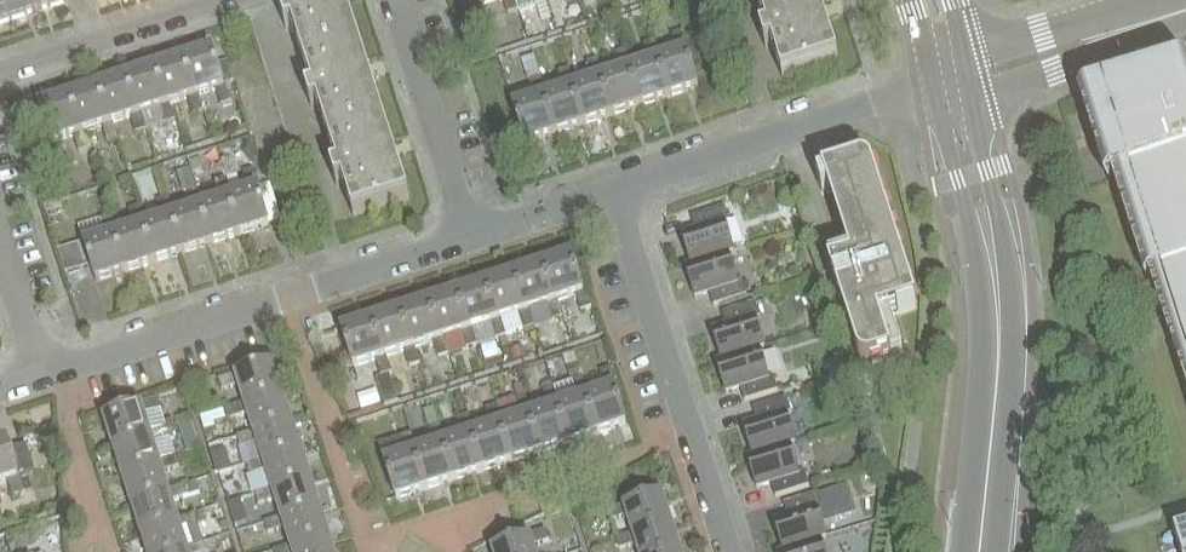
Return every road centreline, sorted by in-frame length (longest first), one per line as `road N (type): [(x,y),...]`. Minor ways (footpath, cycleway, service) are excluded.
road 1 (residential): [(34,377),(463,238)]
road 2 (residential): [(729,551),(612,190)]
road 3 (residential): [(612,190),(935,84)]
road 4 (tertiary): [(979,551),(997,360),(995,280)]
road 5 (residential): [(463,238),(385,0)]
road 6 (residential): [(0,75),(232,0)]
road 7 (tertiary): [(972,101),(1087,58),(1182,9)]
road 8 (tertiary): [(1182,9),(1077,24),(964,61)]
road 9 (tertiary): [(935,84),(966,211),(995,280)]
road 10 (tertiary): [(995,280),(994,202),(972,101)]
road 11 (residential): [(463,238),(612,190)]

